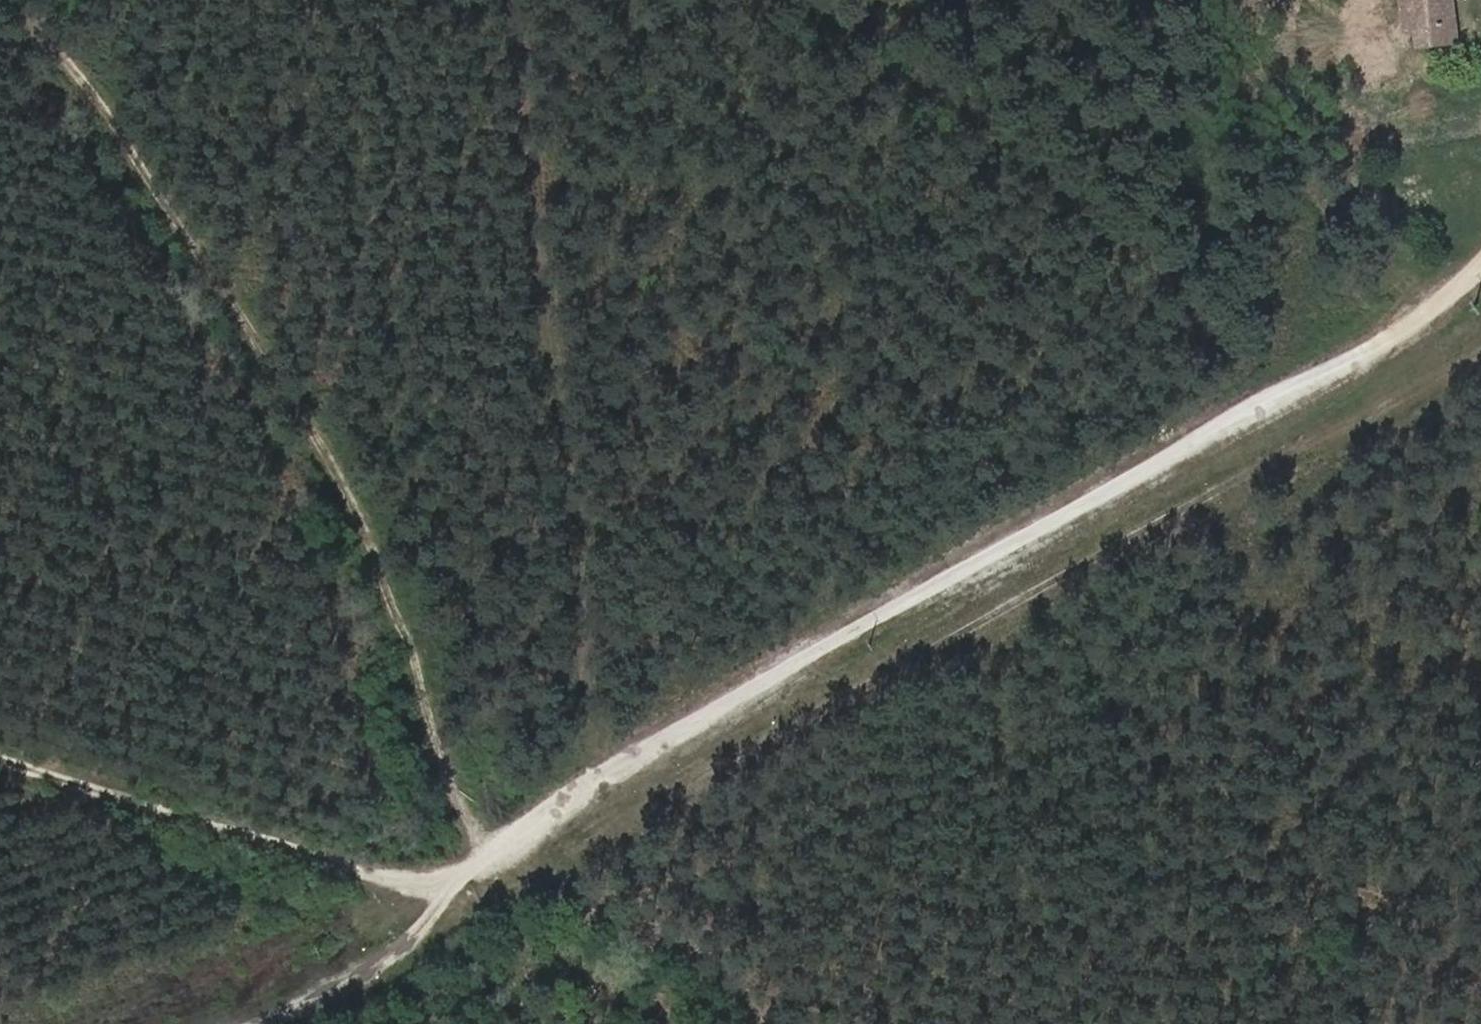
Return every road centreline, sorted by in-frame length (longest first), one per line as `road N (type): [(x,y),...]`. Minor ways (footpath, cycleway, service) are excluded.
road 1 (track): [(1480,268),(1410,330),(437,889),(0,758)]
road 2 (track): [(495,852),(446,774),(400,622),(338,475),(102,104),(16,0)]
road 3 (track): [(241,1023),(413,942),(457,881)]

